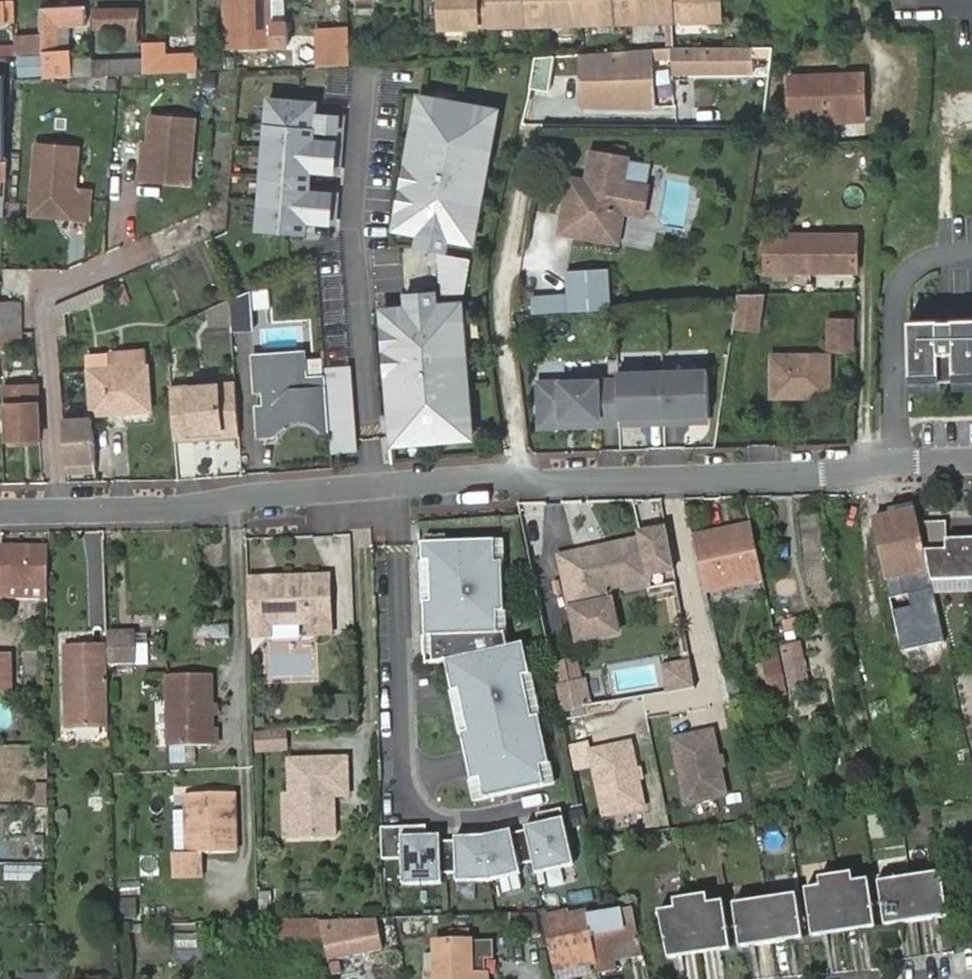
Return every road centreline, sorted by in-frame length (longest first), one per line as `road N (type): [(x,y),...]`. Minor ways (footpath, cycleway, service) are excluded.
road 1 (residential): [(971,460),(546,483),(492,476),(180,510),(0,511)]

